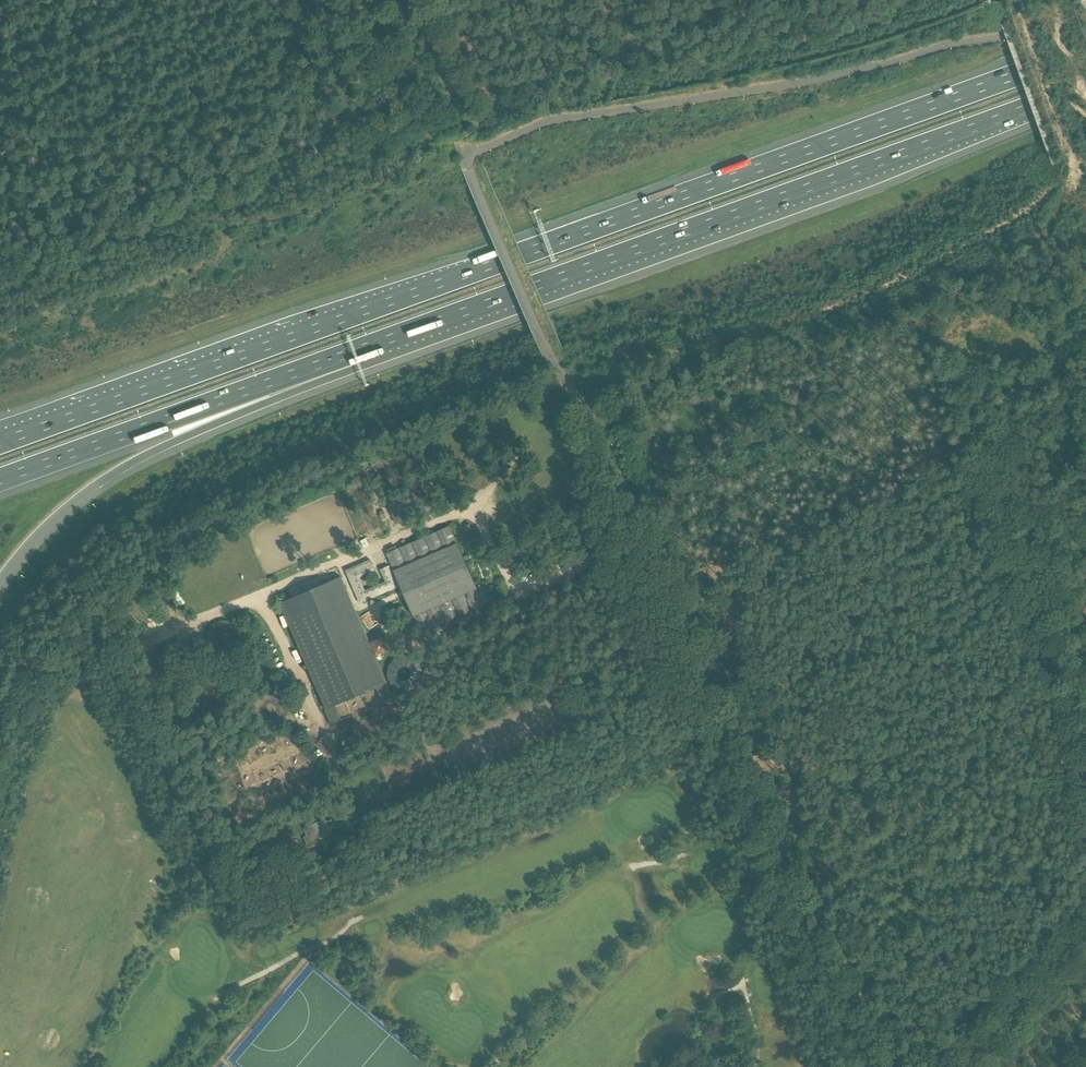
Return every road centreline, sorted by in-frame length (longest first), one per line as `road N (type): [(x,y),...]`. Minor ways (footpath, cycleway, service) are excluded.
road 1 (motorway): [(1085,49),(0,442)]
road 2 (motorway): [(354,353),(1085,87)]
road 3 (unclassified): [(554,364),(586,409),(868,1066)]
road 4 (track): [(1085,711),(903,266)]
road 5 (track): [(0,278),(113,232),(203,226),(430,166)]
road 6 (motorway): [(0,583),(66,508),(111,475),(354,353)]
road 7 (motorway): [(0,480),(354,353)]
road 8 (track): [(1085,931),(965,1066)]

